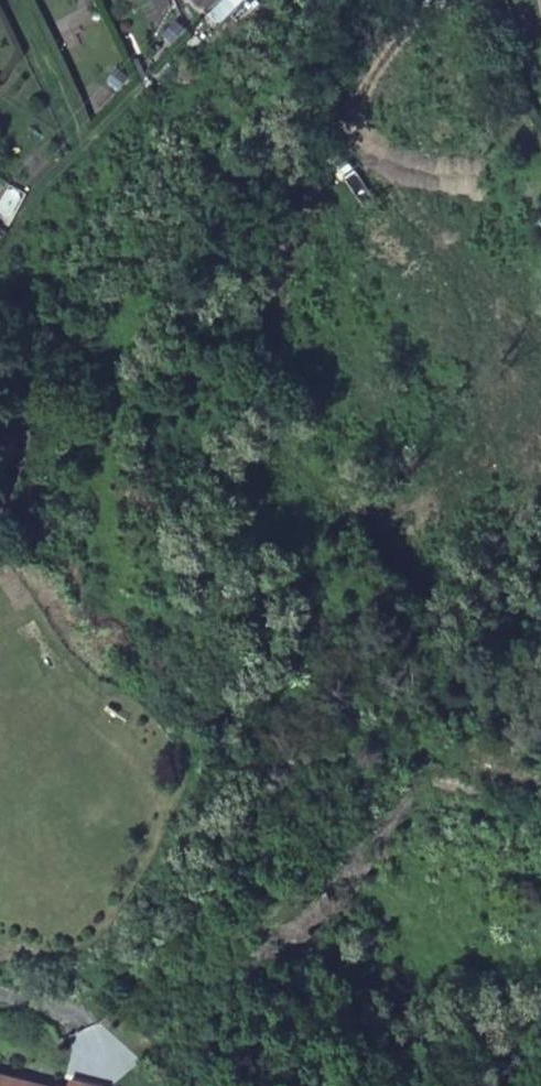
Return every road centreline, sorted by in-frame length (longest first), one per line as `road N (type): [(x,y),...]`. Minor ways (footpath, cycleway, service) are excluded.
road 1 (track): [(387,0),(331,35),(266,99),(220,191),(154,376)]
road 2 (track): [(0,289),(50,196),(248,0)]
road 3 (track): [(18,0),(97,149)]

